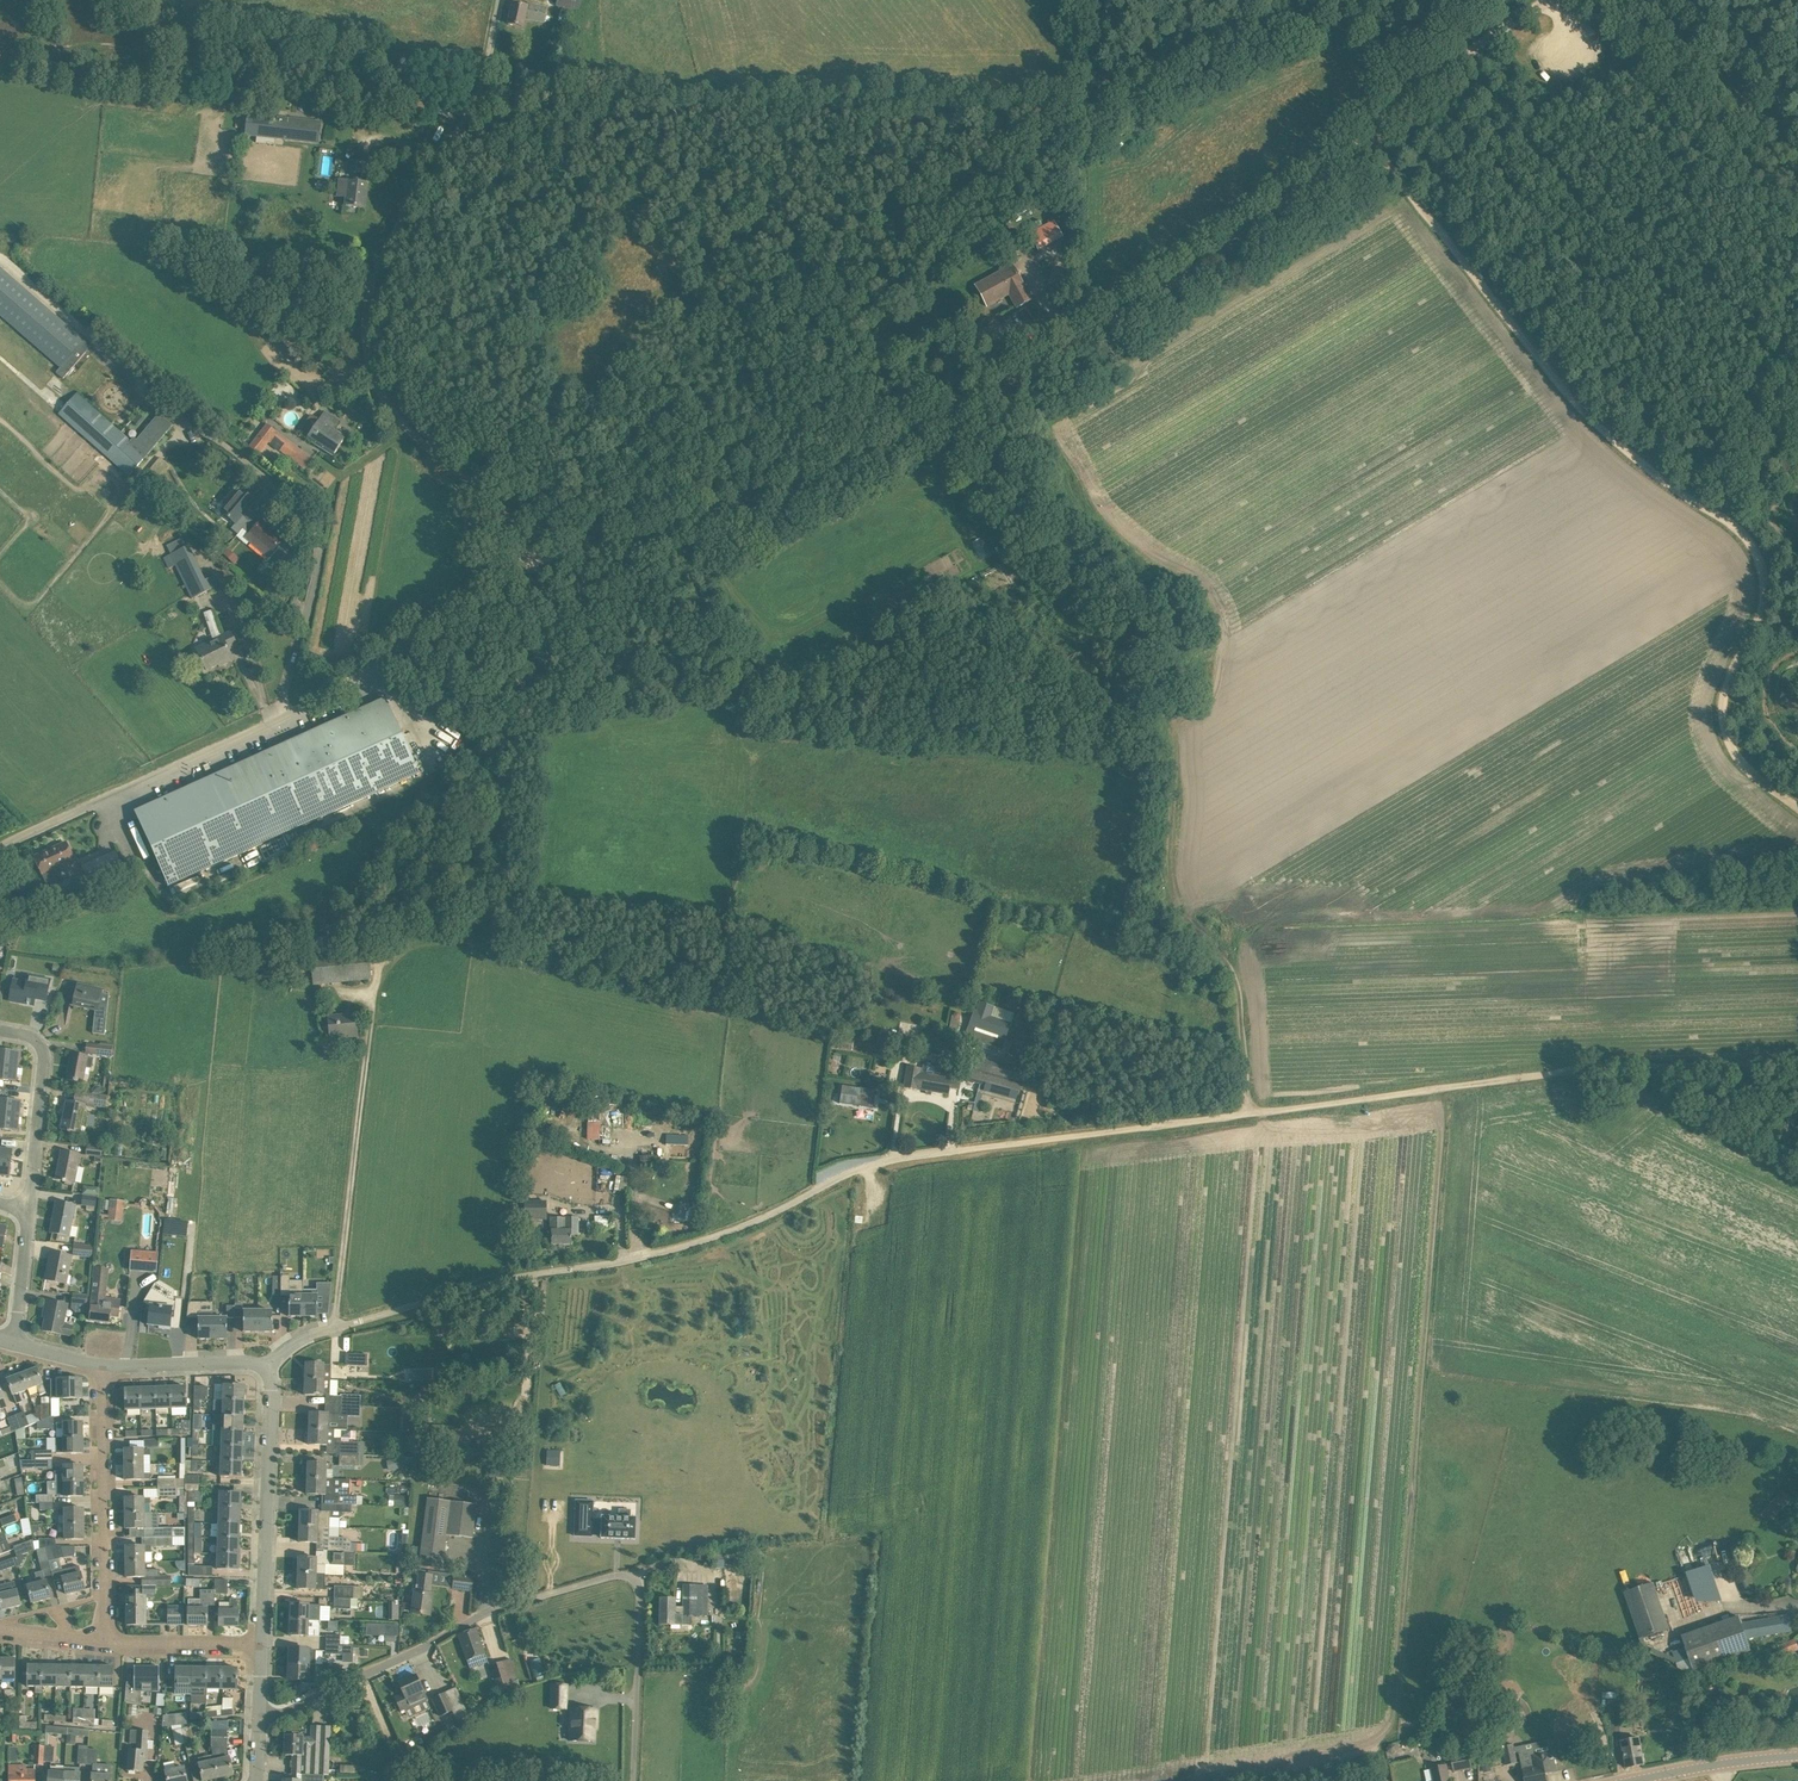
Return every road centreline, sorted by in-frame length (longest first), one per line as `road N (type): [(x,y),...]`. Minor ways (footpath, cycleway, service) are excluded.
road 1 (track): [(1797,798),(1721,736),(1770,578),(1756,544),(1629,448),(1499,304),(1371,129)]
road 2 (unclassified): [(335,1326),(441,1293),(678,1246),(752,1218),(833,1173),(965,1149)]
road 3 (track): [(497,0),(476,100),(375,265),(357,333),(382,398),(506,521),(525,562)]
road 4 (residential): [(260,1721),(492,1609),(617,1575),(641,1587),(633,1780)]
road 5 (track): [(1797,1063),(1611,1067),(1227,1116)]
road 6 (track): [(985,403),(808,485),(708,521),(525,562)]
road 7 (track): [(1155,735),(1159,788),(1138,885),(1219,970),(1235,1004),(1227,1116)]
road 8 (track): [(1155,735),(1143,680),(1138,580),(1062,519),(1037,435),(985,403)]
road 9 (track): [(1371,129),(1263,220),(1072,350)]
road 10 (track): [(335,1326),(373,1006)]
road 11 (unclassified): [(0,849),(276,719)]
road 12 (unclassified): [(276,719),(525,562)]
road 13 (residential): [(263,1644),(274,1362)]
road 14 (residential): [(106,1642),(102,1364)]
road 15 (track): [(1227,1116),(965,1149)]
road 16 (unclassified): [(276,719),(320,556),(320,533),(293,493)]
road 17 (residential): [(27,1212),(44,1055),(36,1039),(0,1029)]
road 18 (track): [(1401,104),(1551,0)]
road 19 (residential): [(102,1364),(274,1362)]
road 20 (tertiary): [(1630,1780),(1797,1755)]
road 21 (residential): [(263,1644),(106,1642)]
road 22 (residential): [(15,1344),(27,1212)]

